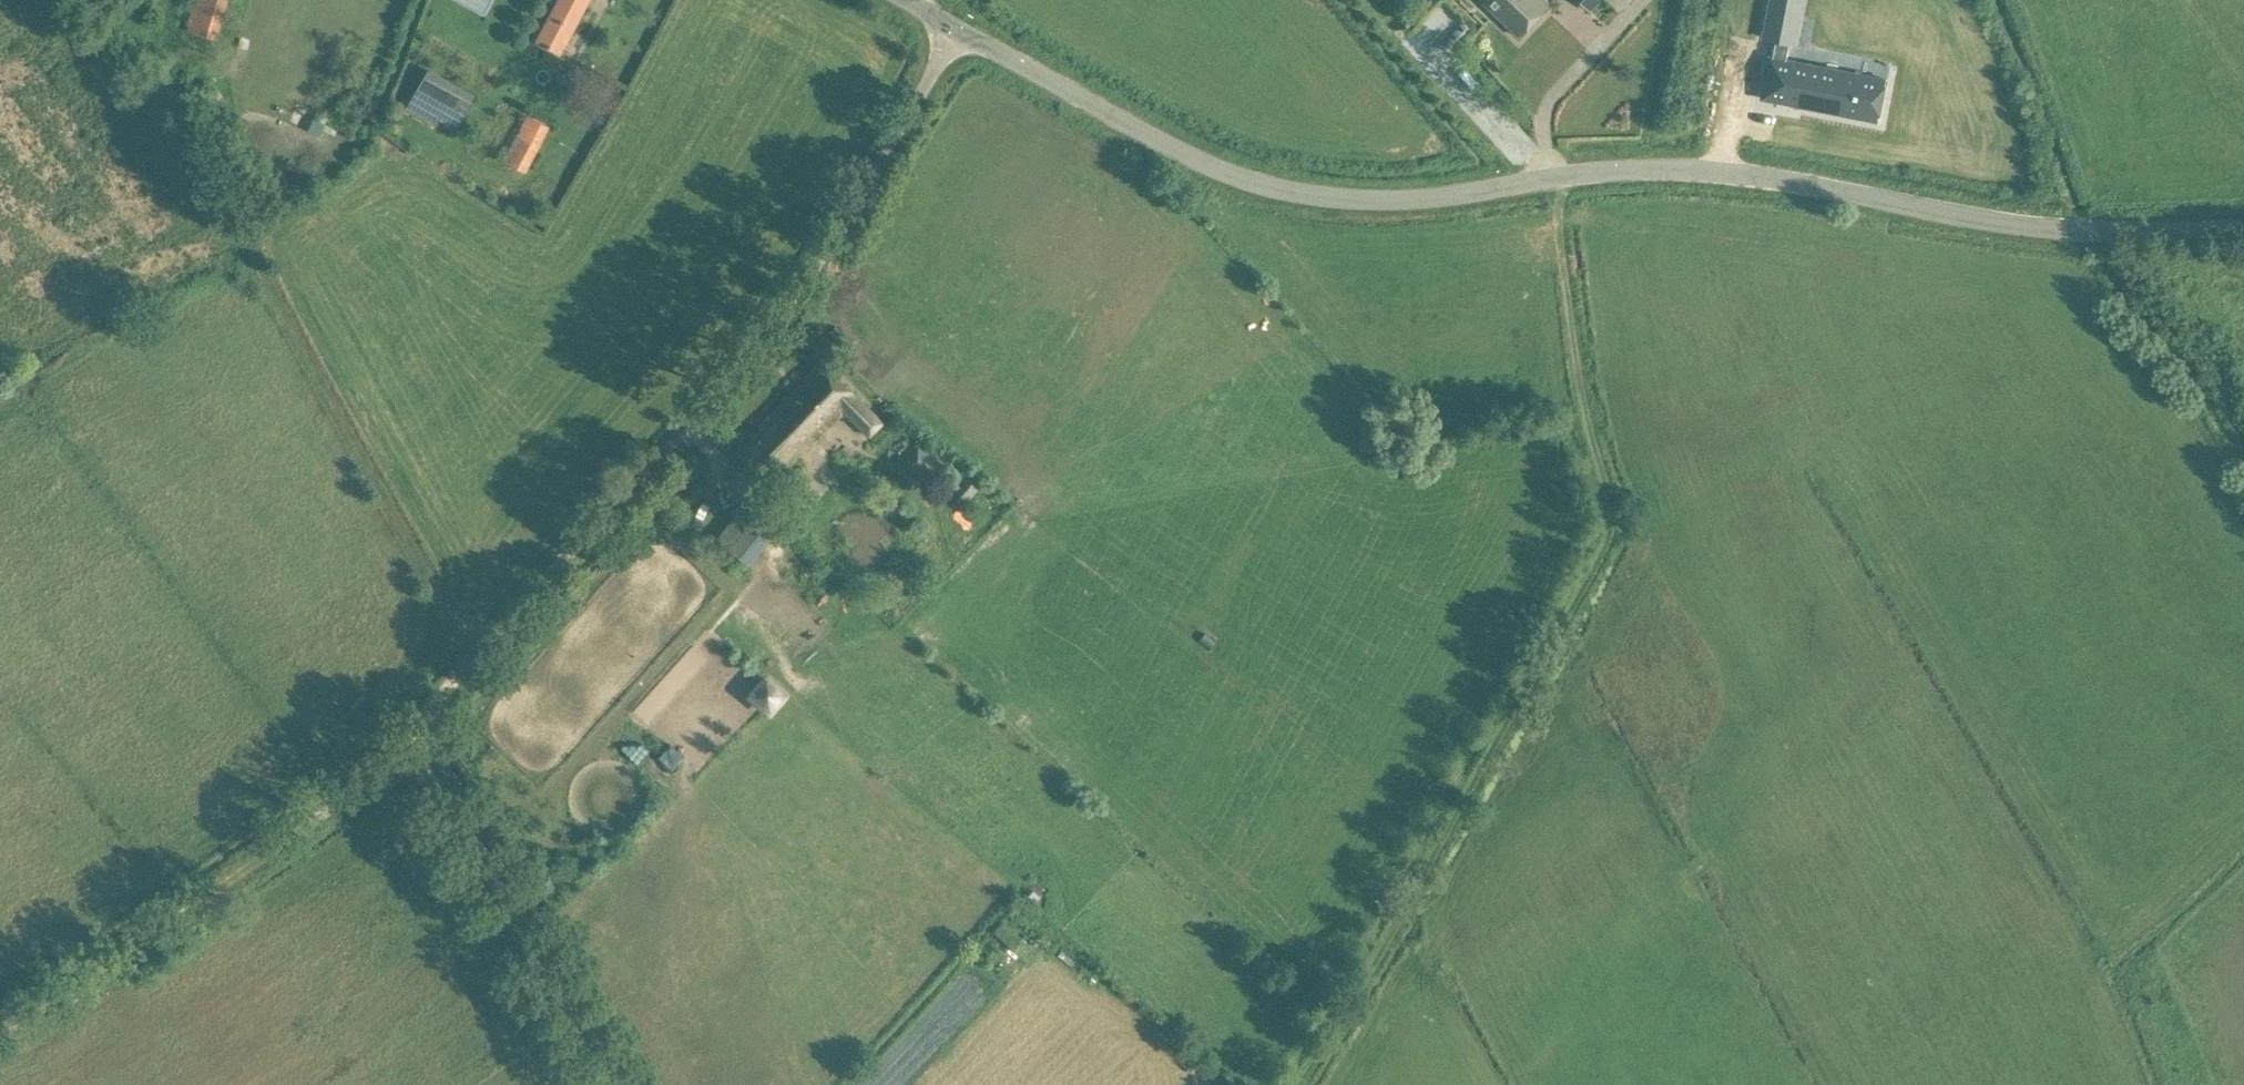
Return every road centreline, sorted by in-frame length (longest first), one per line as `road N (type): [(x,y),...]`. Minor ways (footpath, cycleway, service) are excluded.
road 1 (unclassified): [(1950,213),(1757,175),(1624,169),(1445,197),(1320,196),(1205,164),(957,28)]
road 2 (track): [(1294,1084),(1604,520),(1551,177)]
road 3 (track): [(617,1084),(412,754),(433,706),(478,654)]
road 4 (residential): [(672,445),(816,265),(957,28)]
road 5 (track): [(412,754),(0,1046)]
road 6 (unclassified): [(1950,213),(2097,232),(2243,229)]
road 7 (track): [(478,654),(672,445)]

